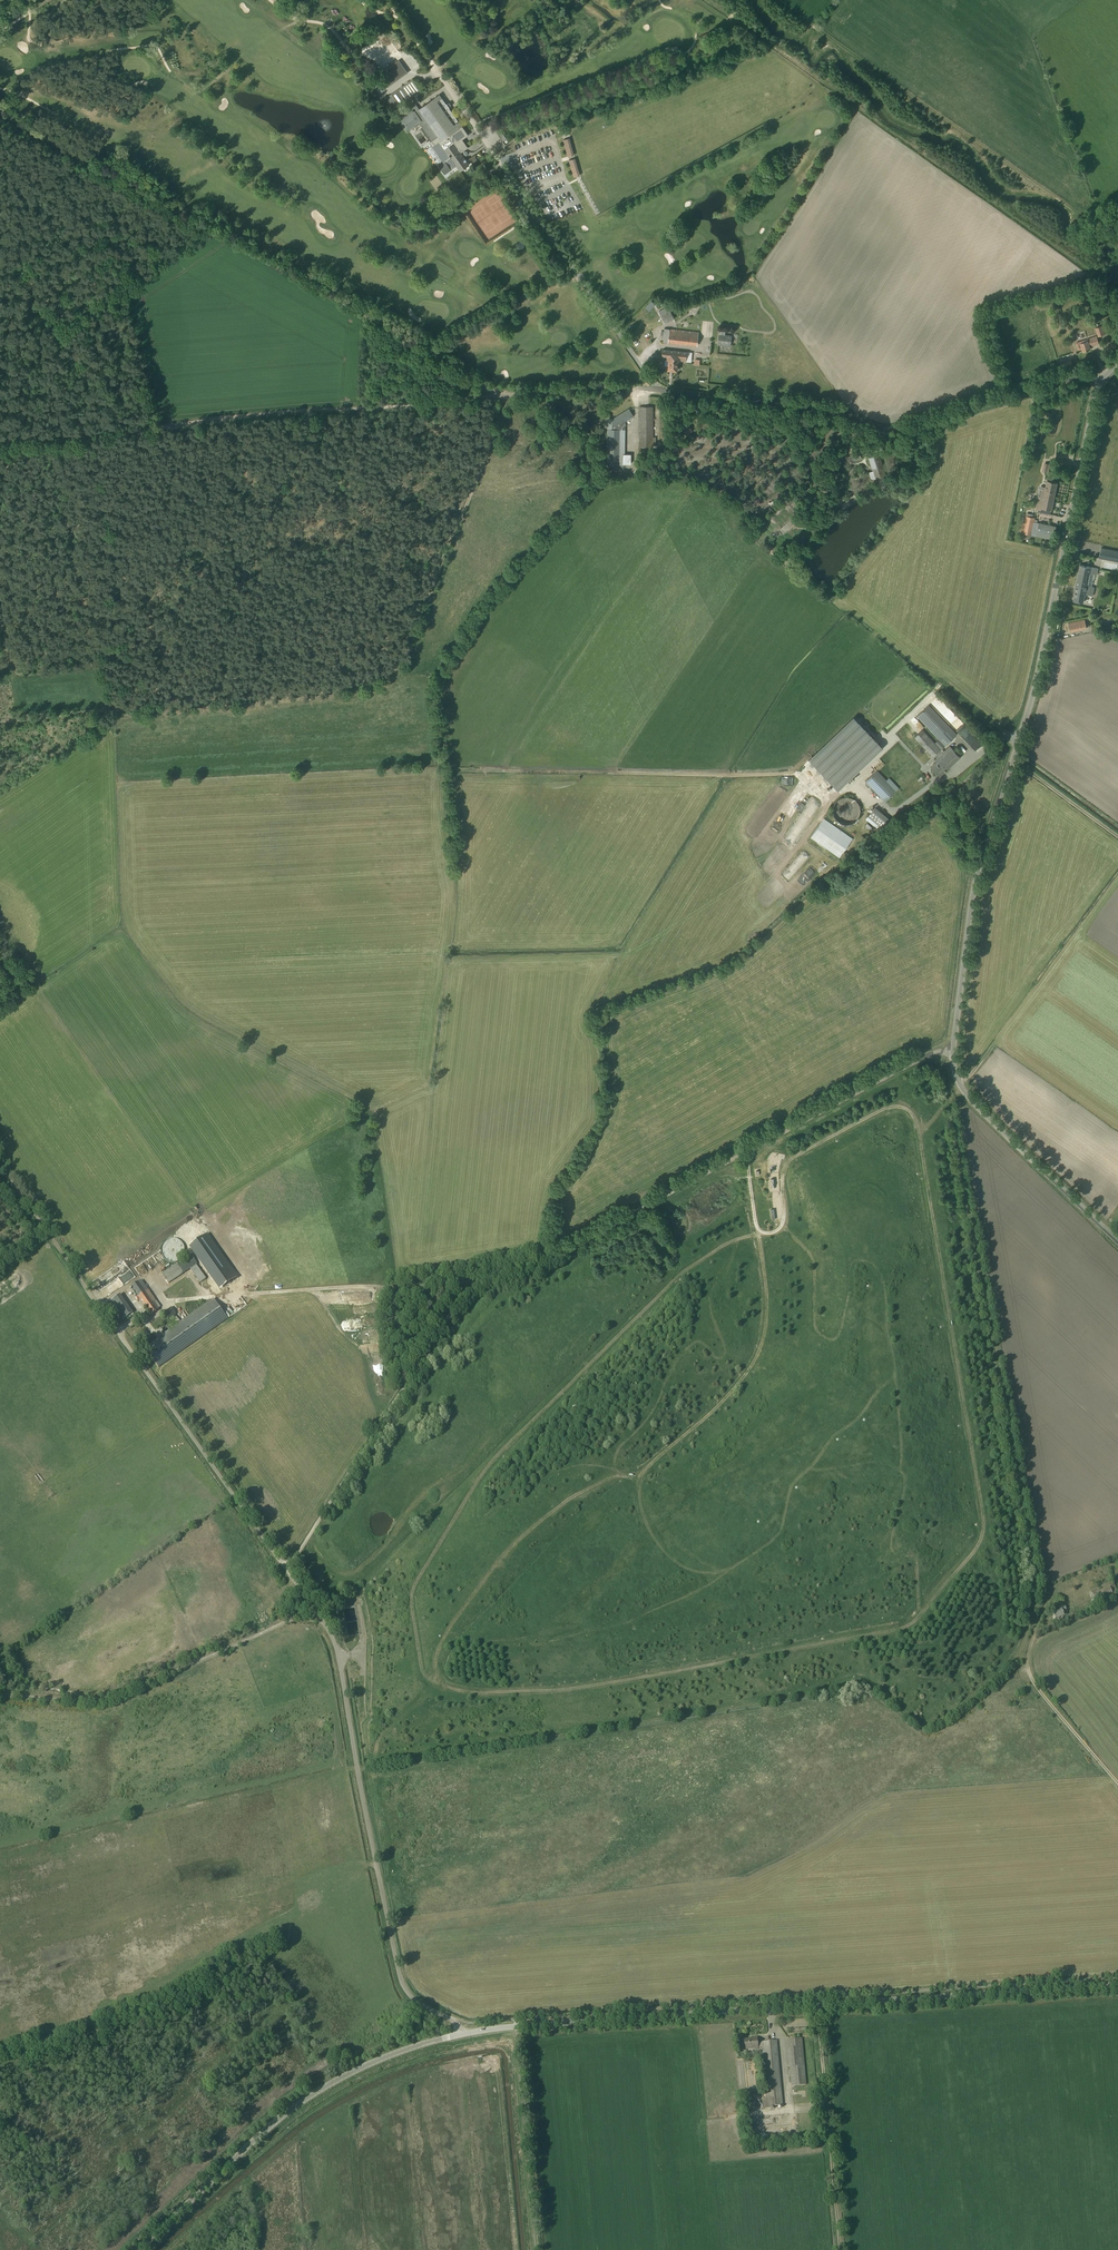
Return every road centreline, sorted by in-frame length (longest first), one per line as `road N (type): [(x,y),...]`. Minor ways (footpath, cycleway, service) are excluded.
road 1 (track): [(442,1686),(428,1678),(420,1656),(413,1591),(486,1466),(687,1270),(725,1246),(781,1228),(782,1177),(797,1154),(876,1112),(897,1107),(912,1115),(981,1505),(973,1551),(911,1623),(882,1633),(557,1690),(460,1692)]
road 2 (unclassified): [(286,1569),(476,1284),(560,1256),(744,1150),(928,1054),(953,1049)]
road 3 (unclassified): [(1101,380),(1083,376),(896,431),(829,411),(654,389),(437,70)]
road 4 (track): [(750,1147),(763,1280),(759,1349),(739,1380),(640,1476),(604,1481),(520,1538),(439,1649),(442,1686)]
road 5 (tertiary): [(953,1049),(973,894),(1036,679),(1101,380)]
road 6 (tertiary): [(465,2033),(1117,1985)]
road 7 (track): [(503,394),(35,132)]
road 8 (unclassified): [(465,2033),(403,1985),(335,1644),(286,1569)]
road 9 (track): [(1117,294),(703,0)]
road 10 (track): [(774,0),(1117,245)]
road 11 (tertiary): [(139,2249),(308,2098),(391,2054),(465,2033)]
road 12 (track): [(0,720),(365,685)]
road 13 (track): [(365,685),(399,668),(503,394)]
road 14 (track): [(194,423),(503,394)]
road 15 (unclassified): [(286,1569),(113,1325)]
road 16 (tertiary): [(1117,1242),(969,1100),(953,1049)]
road 17 (track): [(818,1998),(841,2249)]
road 18 (track): [(1036,1618),(1027,1676),(1117,1786)]
road 19 (track): [(113,1325),(0,1164)]
road 20 (track): [(38,435),(194,423)]
road 21 (track): [(503,394),(654,389)]
road 22 (track): [(1117,836),(1014,759)]

